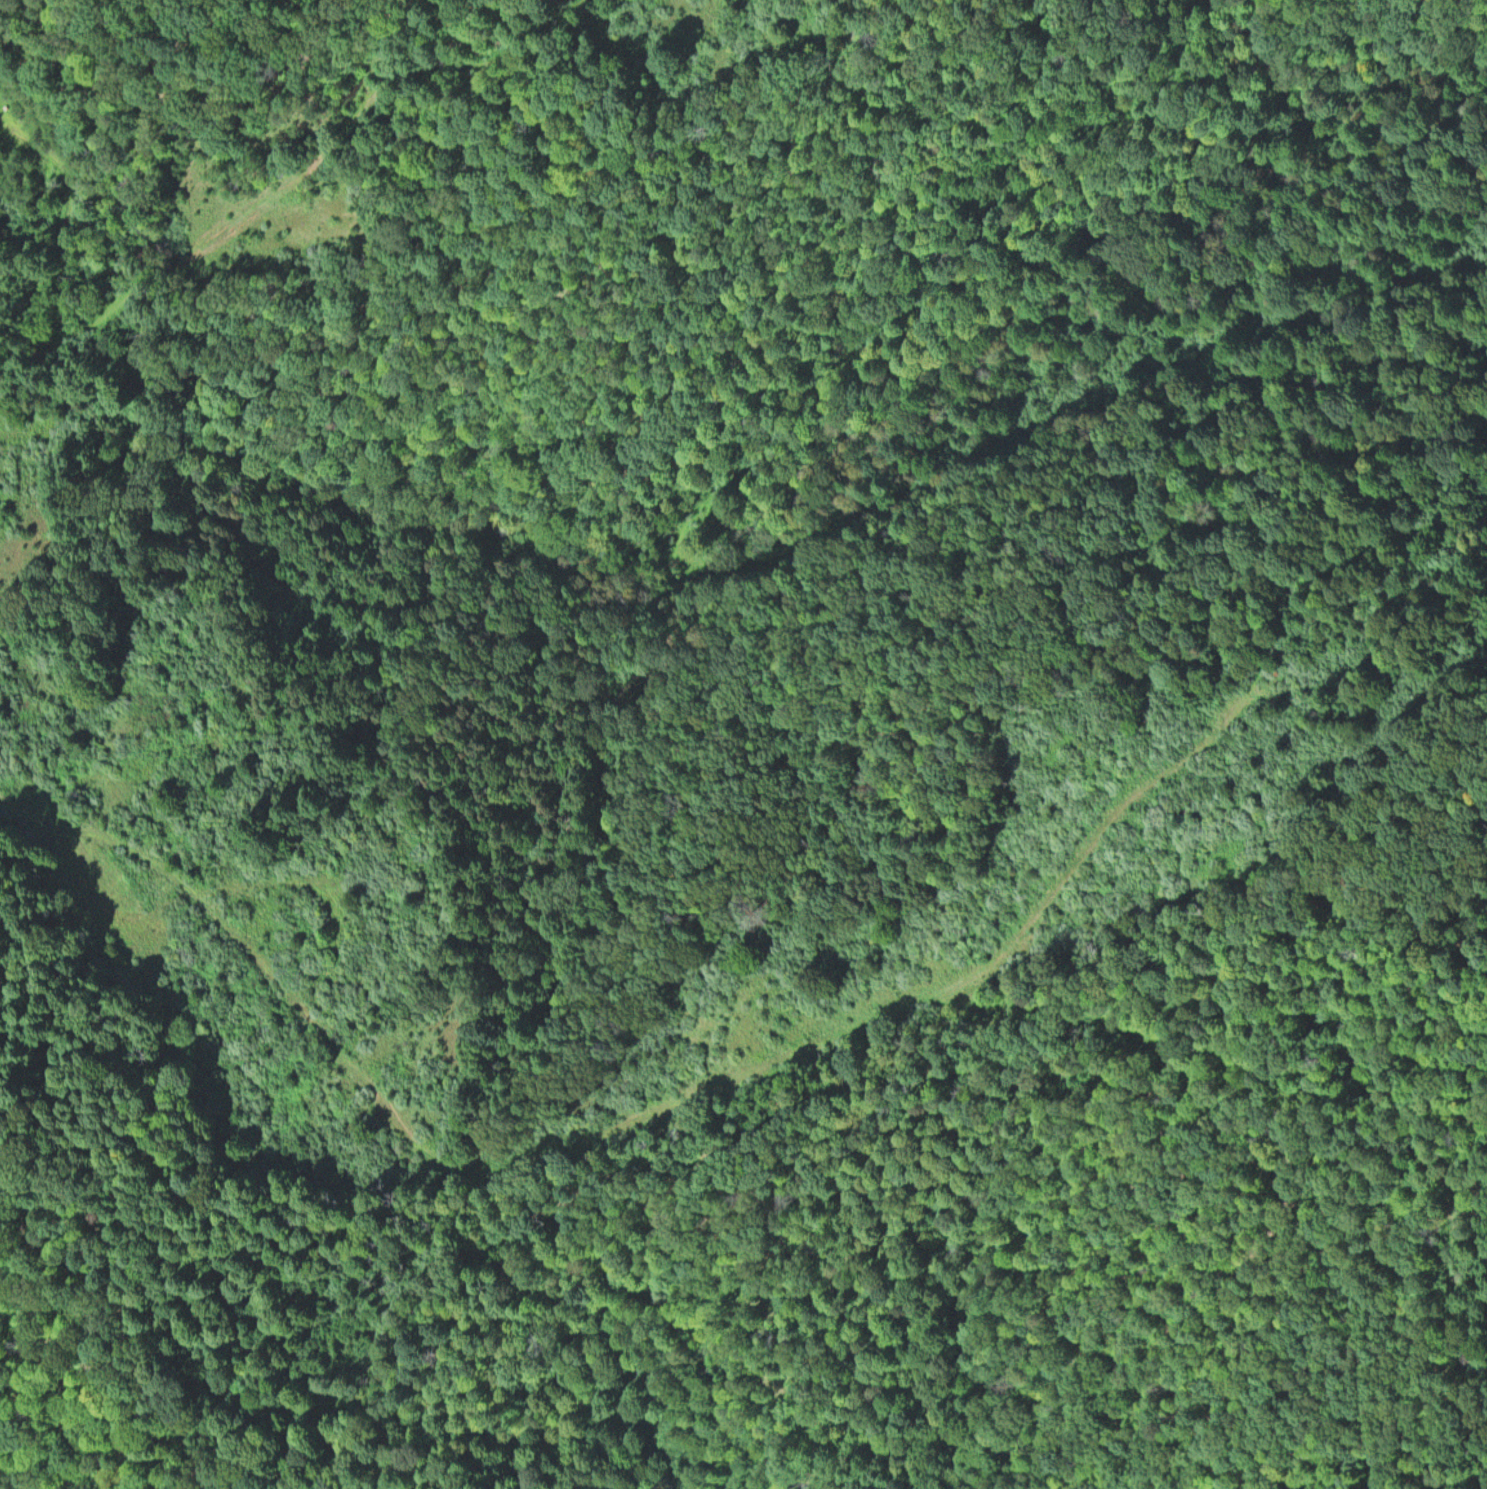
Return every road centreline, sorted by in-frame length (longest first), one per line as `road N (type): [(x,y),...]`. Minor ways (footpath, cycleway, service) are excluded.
road 1 (track): [(0,794),(27,818),(98,831),(204,895),(429,1150),(475,1169),(587,1142),(985,969),(1037,914),(1112,811),(1194,748),(1255,677),(1288,600),(1349,552),(1486,504)]
road 2 (track): [(66,341),(339,136),(519,19),(566,0)]
road 3 (residential): [(0,392),(66,341),(65,198),(57,168),(0,126)]

